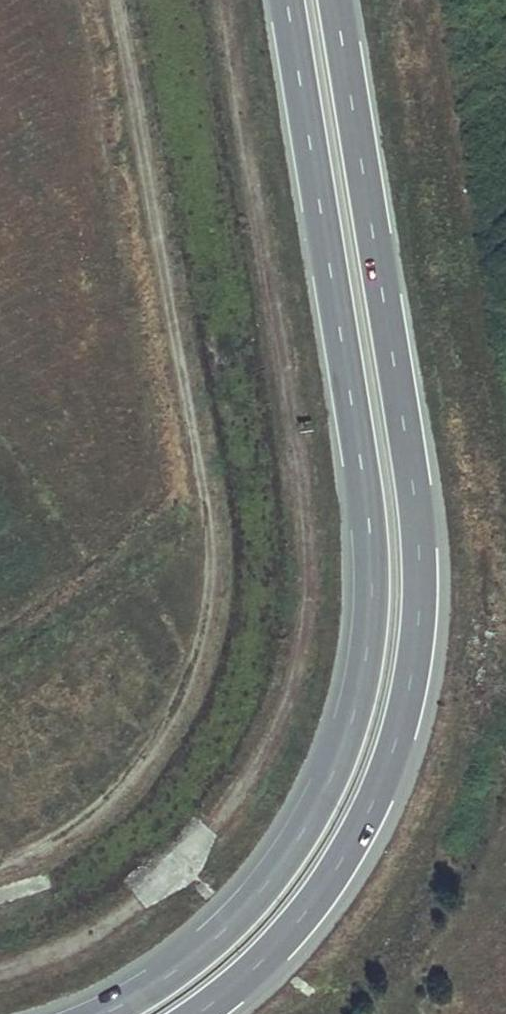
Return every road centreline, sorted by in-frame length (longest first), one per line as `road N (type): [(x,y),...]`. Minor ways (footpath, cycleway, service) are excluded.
road 1 (secondary): [(287,0),(353,425),(364,564),(337,736),(282,857),(198,950),(104,1013)]
road 2 (secondary): [(191,1013),(226,987),(330,872),(393,744),(416,559),(413,413),(341,0)]

